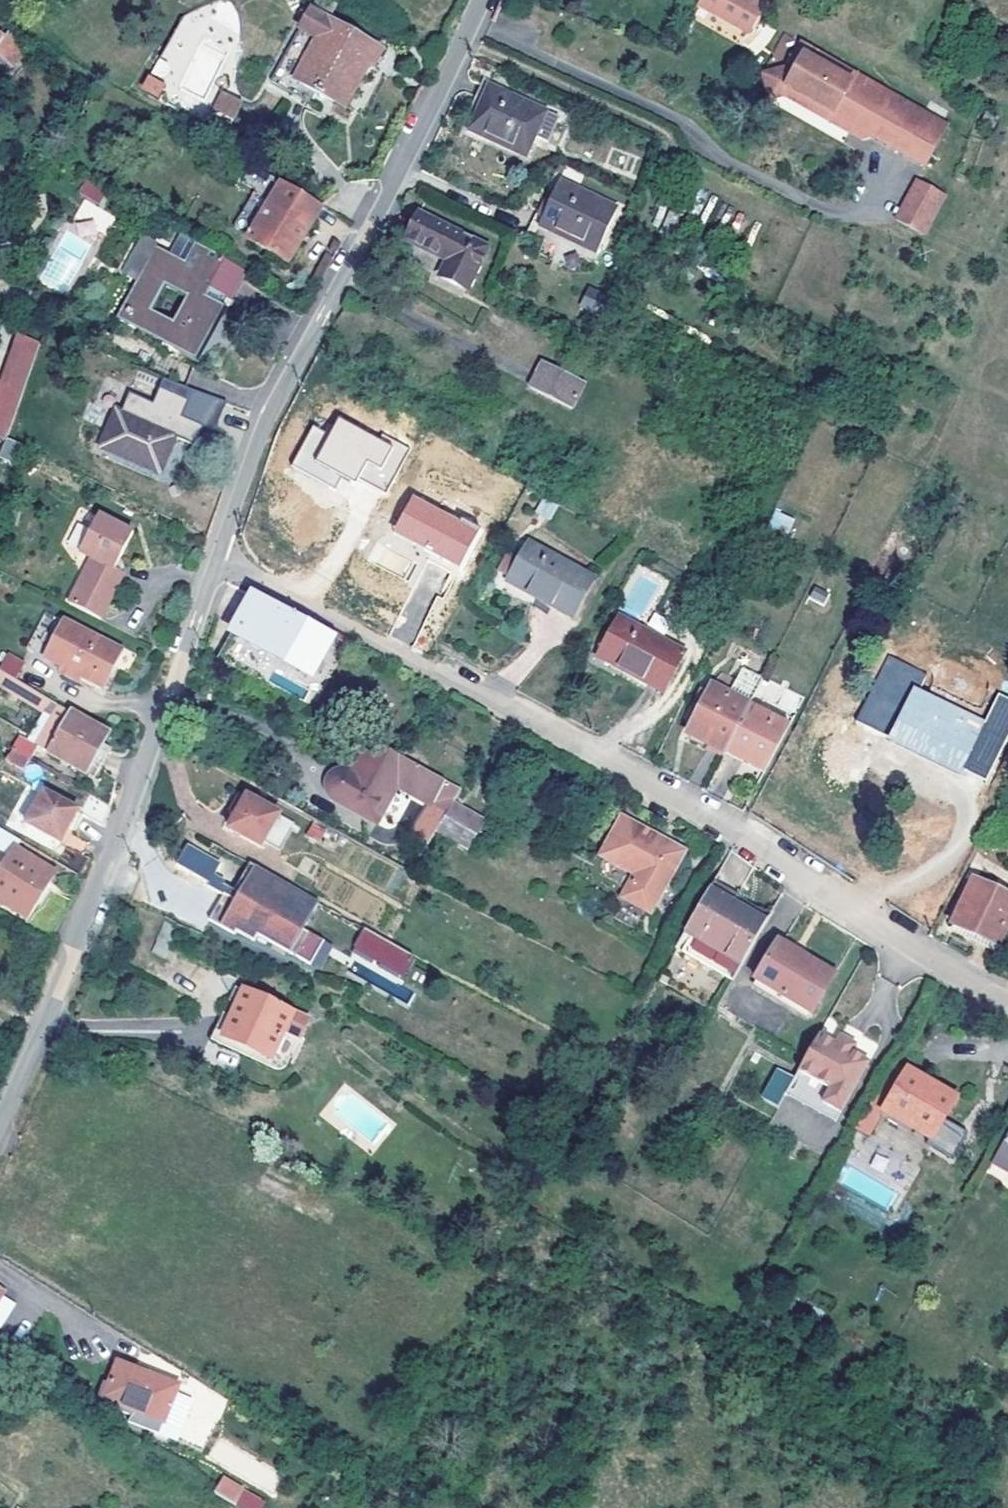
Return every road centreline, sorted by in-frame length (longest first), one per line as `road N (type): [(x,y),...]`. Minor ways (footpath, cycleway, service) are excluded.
road 1 (residential): [(217,558),(503,707),(1007,1001)]
road 2 (residential): [(217,558),(268,415),(422,135),(480,0)]
road 3 (residential): [(0,1123),(103,895),(217,558)]

